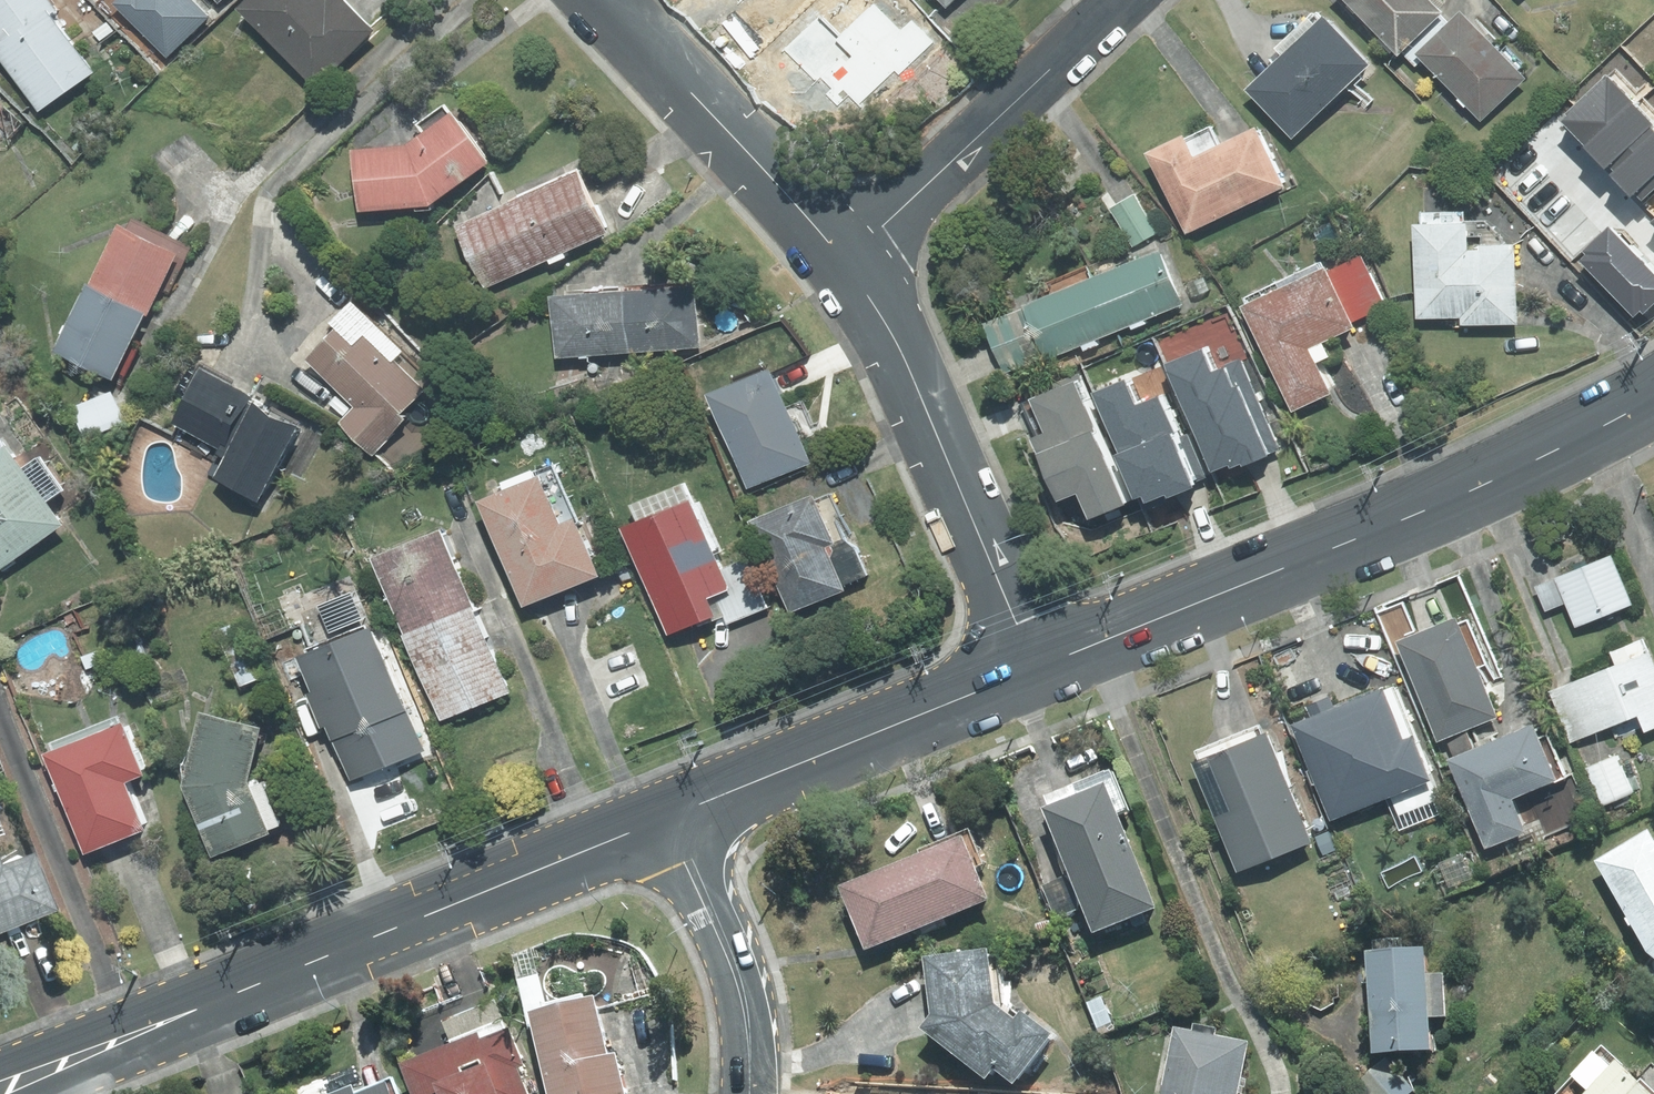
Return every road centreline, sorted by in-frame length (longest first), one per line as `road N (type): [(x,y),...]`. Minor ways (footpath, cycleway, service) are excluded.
road 1 (tertiary): [(0,1089),(670,816)]
road 2 (tertiary): [(1036,669),(1452,499),(1653,398)]
road 3 (residential): [(1036,669),(899,347),(845,263)]
road 4 (tertiary): [(670,816),(1036,669)]
road 5 (residential): [(845,263),(1124,0)]
road 6 (residential): [(845,263),(607,0)]
road 7 (tertiary): [(670,816),(741,982),(749,1093)]

